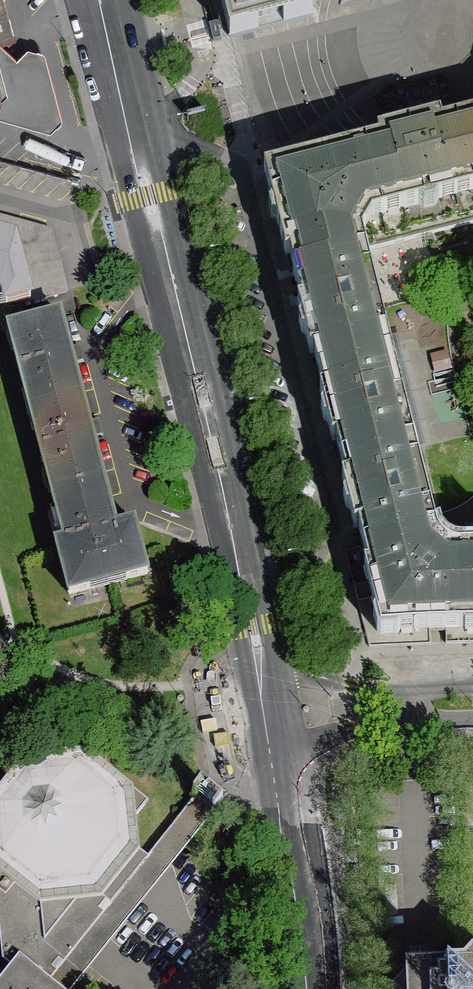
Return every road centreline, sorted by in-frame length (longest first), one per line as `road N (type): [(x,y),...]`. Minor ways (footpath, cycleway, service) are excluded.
road 1 (secondary): [(267,670),(104,0)]
road 2 (secondary): [(320,988),(285,757)]
road 3 (residential): [(415,690),(267,670)]
road 4 (residential): [(285,757),(357,732),(417,723)]

